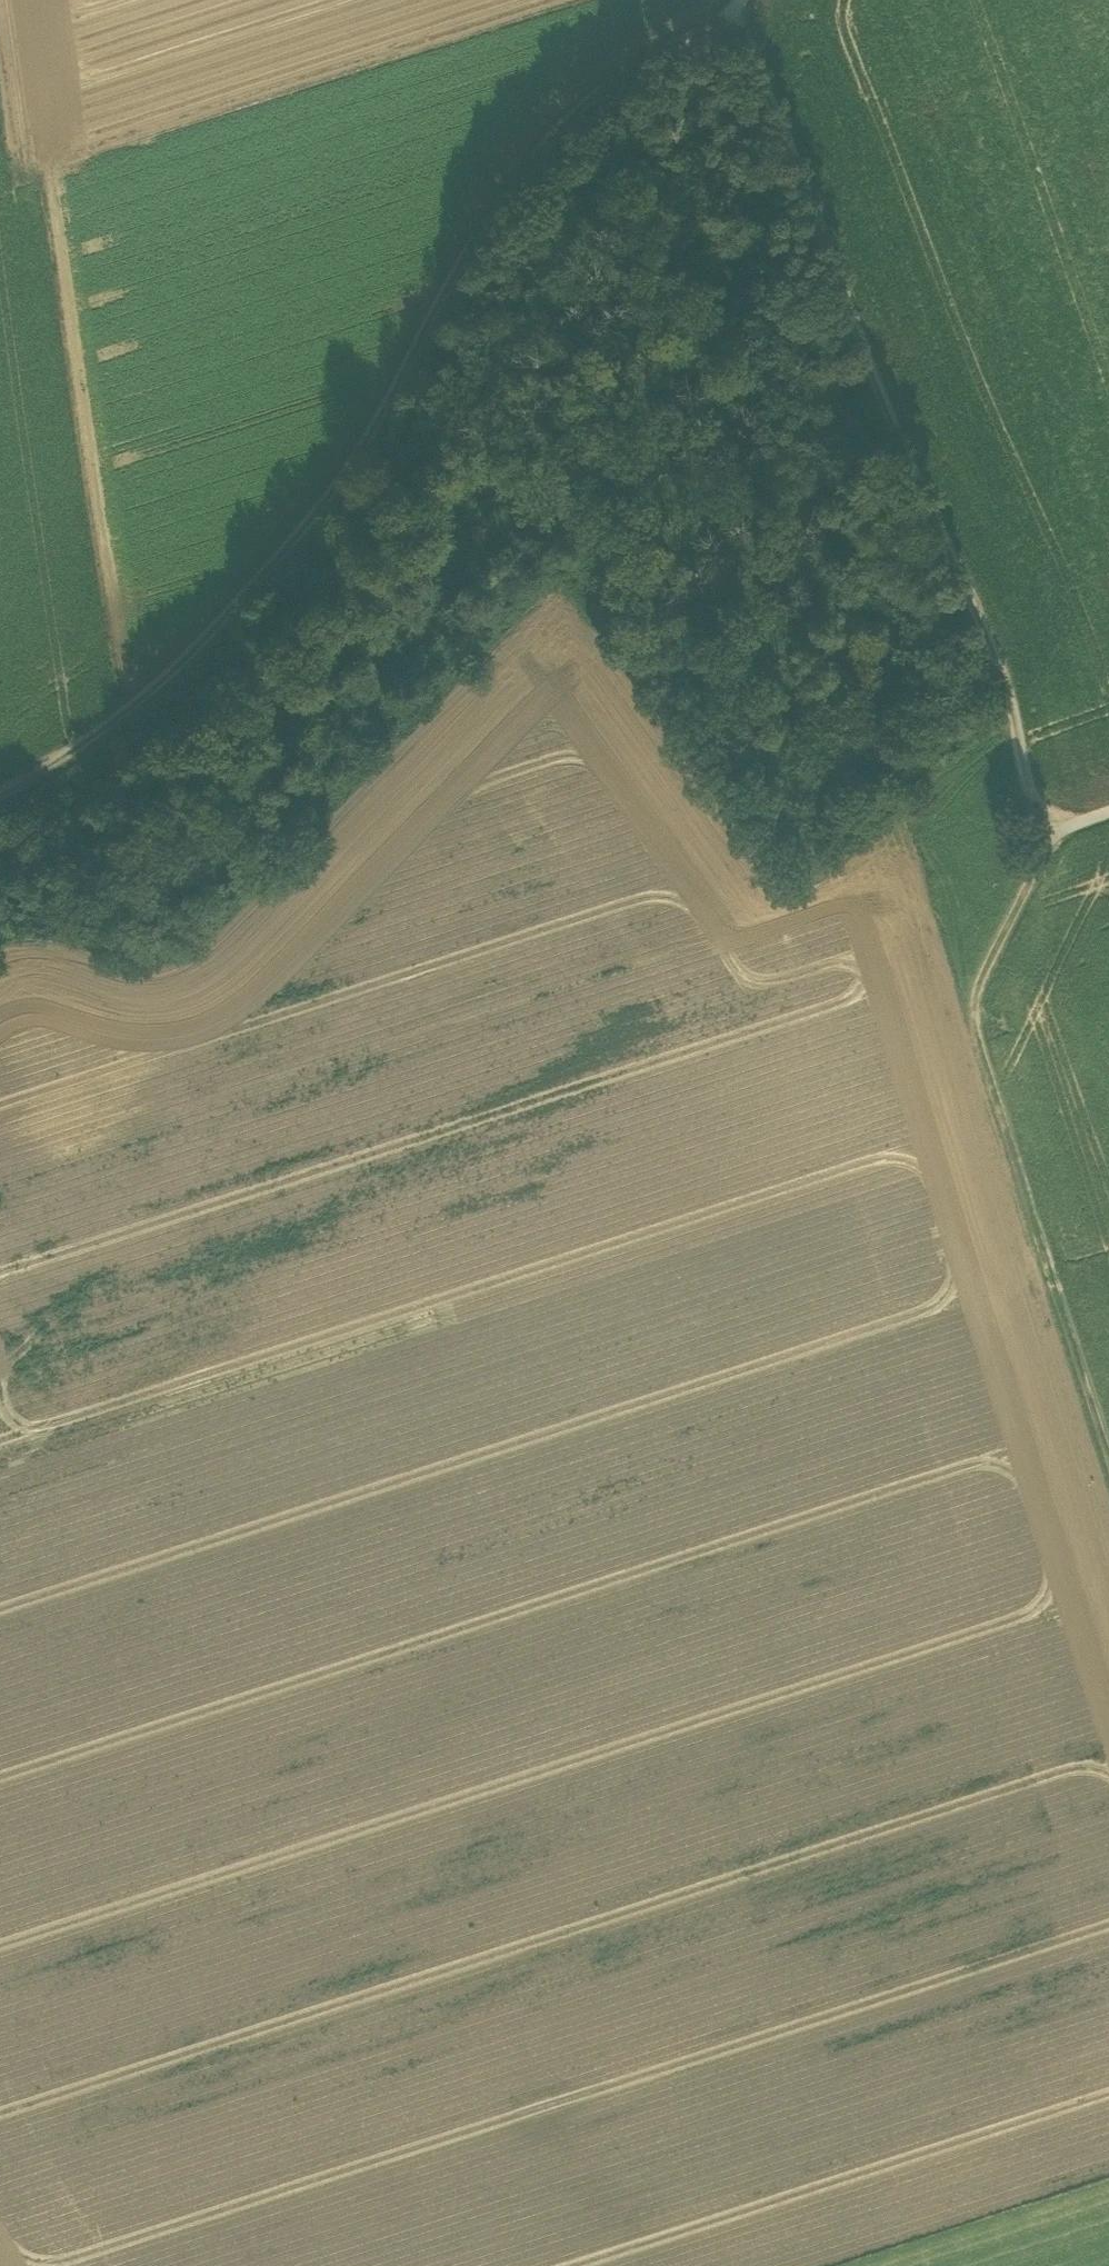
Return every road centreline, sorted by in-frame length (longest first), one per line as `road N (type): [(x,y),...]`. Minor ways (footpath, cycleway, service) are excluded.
road 1 (track): [(744,7),(650,55),(553,137),(485,227),(341,488),(284,557),(106,726),(0,800)]
road 2 (track): [(1041,835),(744,7)]
road 3 (track): [(1041,835),(1038,867),(966,1017),(1108,1463)]

